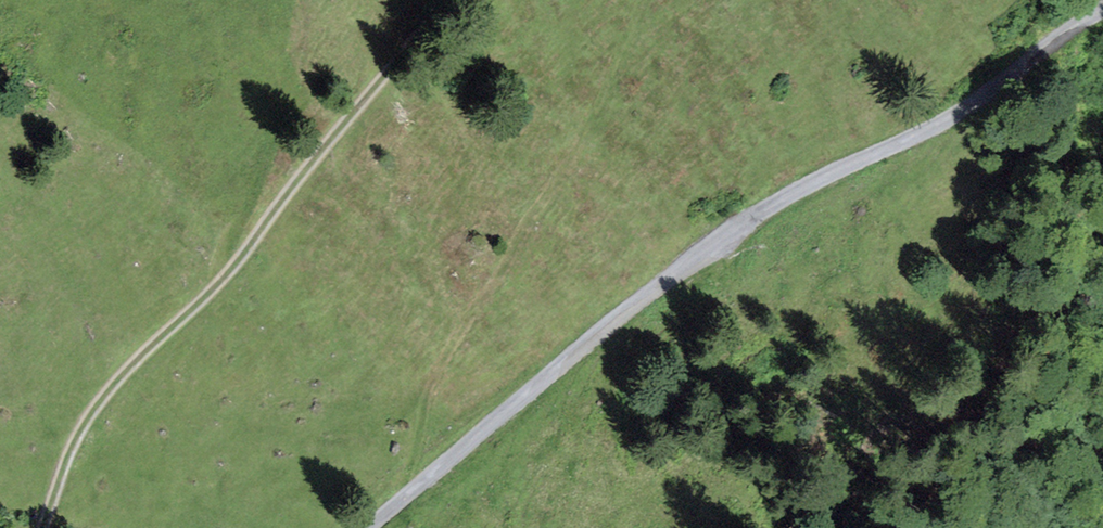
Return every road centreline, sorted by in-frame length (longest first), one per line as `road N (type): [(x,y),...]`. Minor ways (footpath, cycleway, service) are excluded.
road 1 (track): [(1102,11),(1022,58),(942,125),(731,230),(373,527)]
road 2 (track): [(43,527),(65,460),(114,382),(221,281),(444,0)]
road 3 (track): [(402,501),(431,384),(451,340),(584,143),(649,0)]

